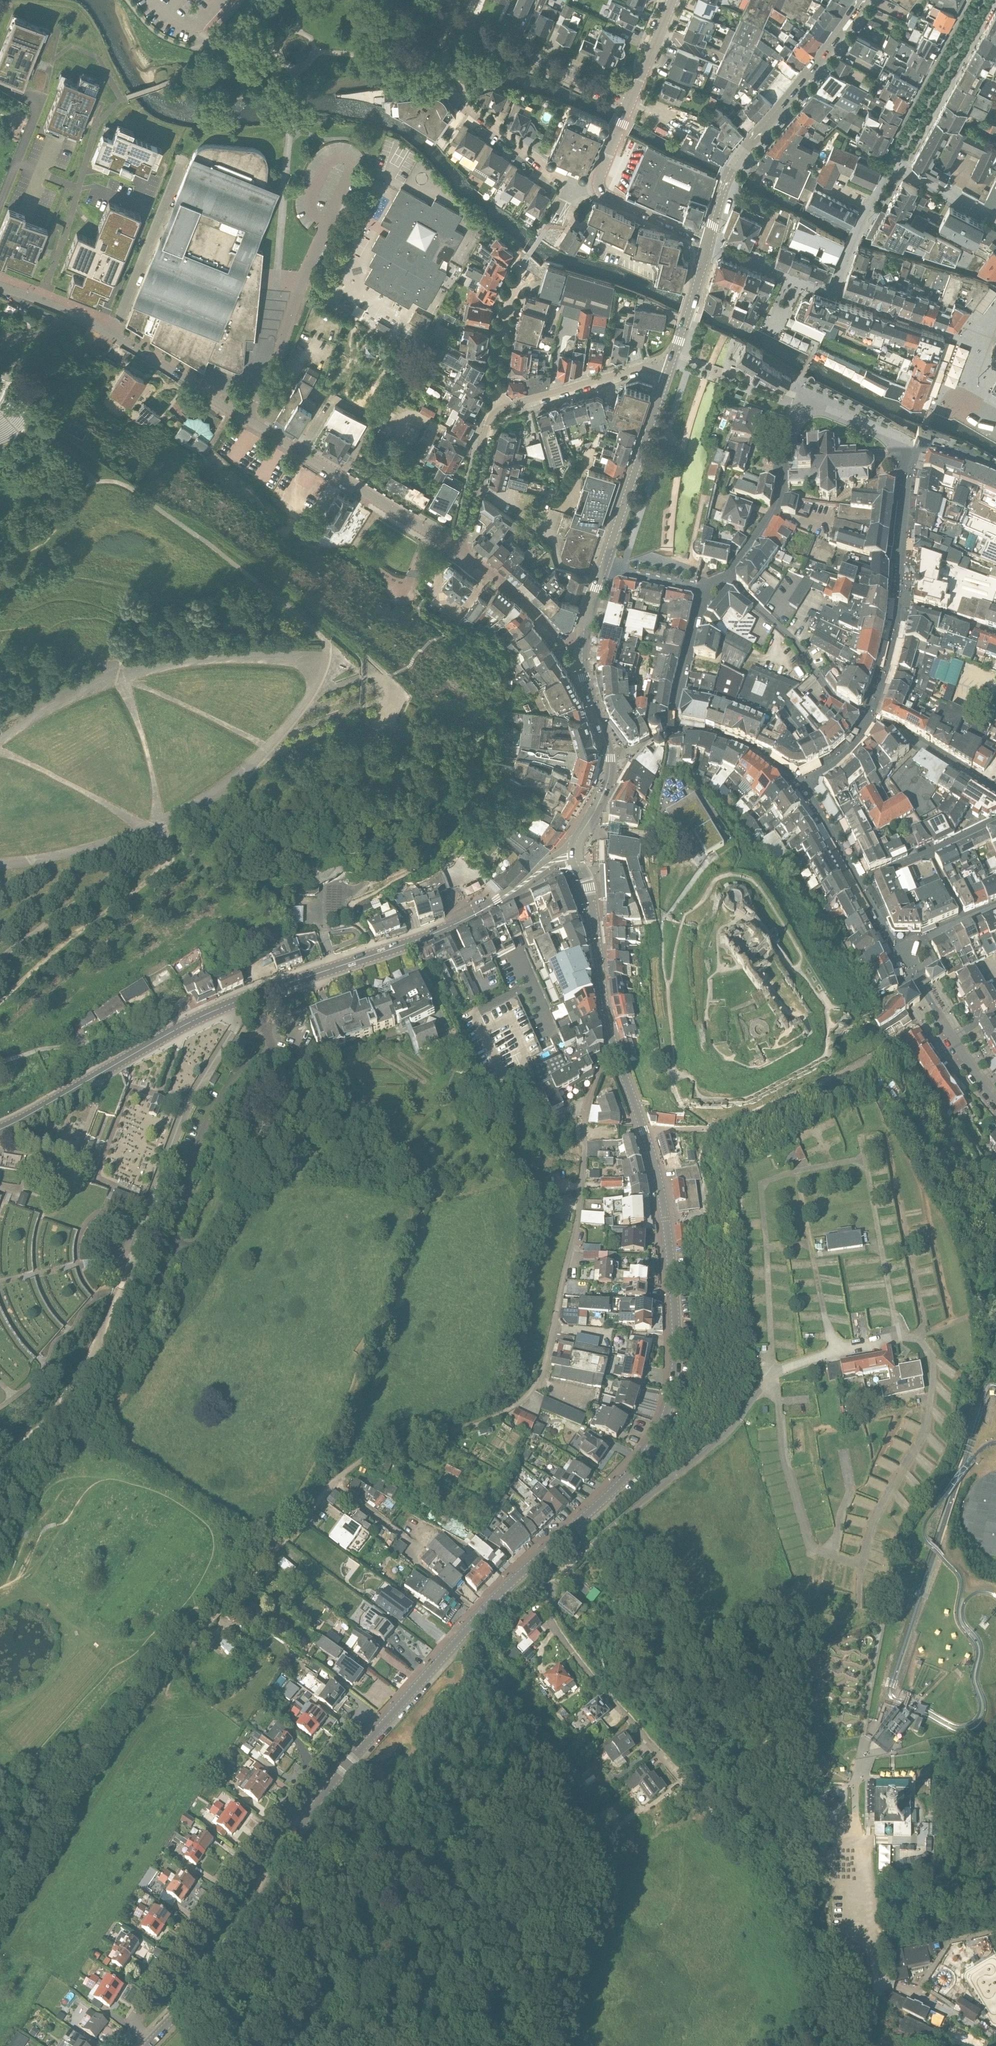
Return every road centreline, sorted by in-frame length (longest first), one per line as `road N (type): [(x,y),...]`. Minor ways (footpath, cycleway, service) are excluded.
road 1 (tertiary): [(359,1752),(514,1580),(635,1468),(668,1410),(676,1332),(662,1197),(614,1050)]
road 2 (secondary): [(575,854),(443,930),(194,1020),(0,1130)]
road 3 (unclassified): [(462,551),(111,334),(0,286)]
road 4 (track): [(442,866),(431,861),(423,665),(209,473)]
road 5 (unclassified): [(614,1050),(592,1094),(575,1232),(539,1380),(503,1414),(482,1422)]
road 6 (residential): [(359,1752),(343,1738),(227,1884),(137,2018),(151,2041)]
road 7 (tertiary): [(151,2041),(218,1969),(306,1819),(359,1752)]
road 8 (track): [(208,1625),(347,1470),(389,1446),(482,1422)]
road 9 (secondary): [(707,242),(731,170),(862,0)]
road 10 (track): [(703,1800),(794,1907),(824,2045)]
road 11 (unclassified): [(554,1576),(715,1443),(759,1393)]
road 12 (tertiary): [(630,101),(411,0)]
road 13 (unclassified): [(866,2045),(877,1983),(864,1935),(855,1812)]
road 14 (secondary): [(575,854),(609,768),(583,672),(583,640)]
road 15 (track): [(162,838),(0,957)]
road 16 (tertiary): [(614,1050),(590,893),(575,854)]
road 17 (secondary): [(604,566),(667,376)]
road 18 (track): [(855,1783),(805,1788),(680,1735)]
road 19 (unclassified): [(581,186),(467,105),(452,67)]
road 20 (residential): [(505,406),(633,370),(667,376)]
road 21 (residential): [(462,551),(487,430),(505,406)]
road 22 (residential): [(583,640),(559,636),(462,551)]
road 23 (residential): [(505,406),(499,363),(525,270)]
road 24 (secondary): [(667,376),(707,242)]
road 25 (secondary): [(599,189),(707,242)]

